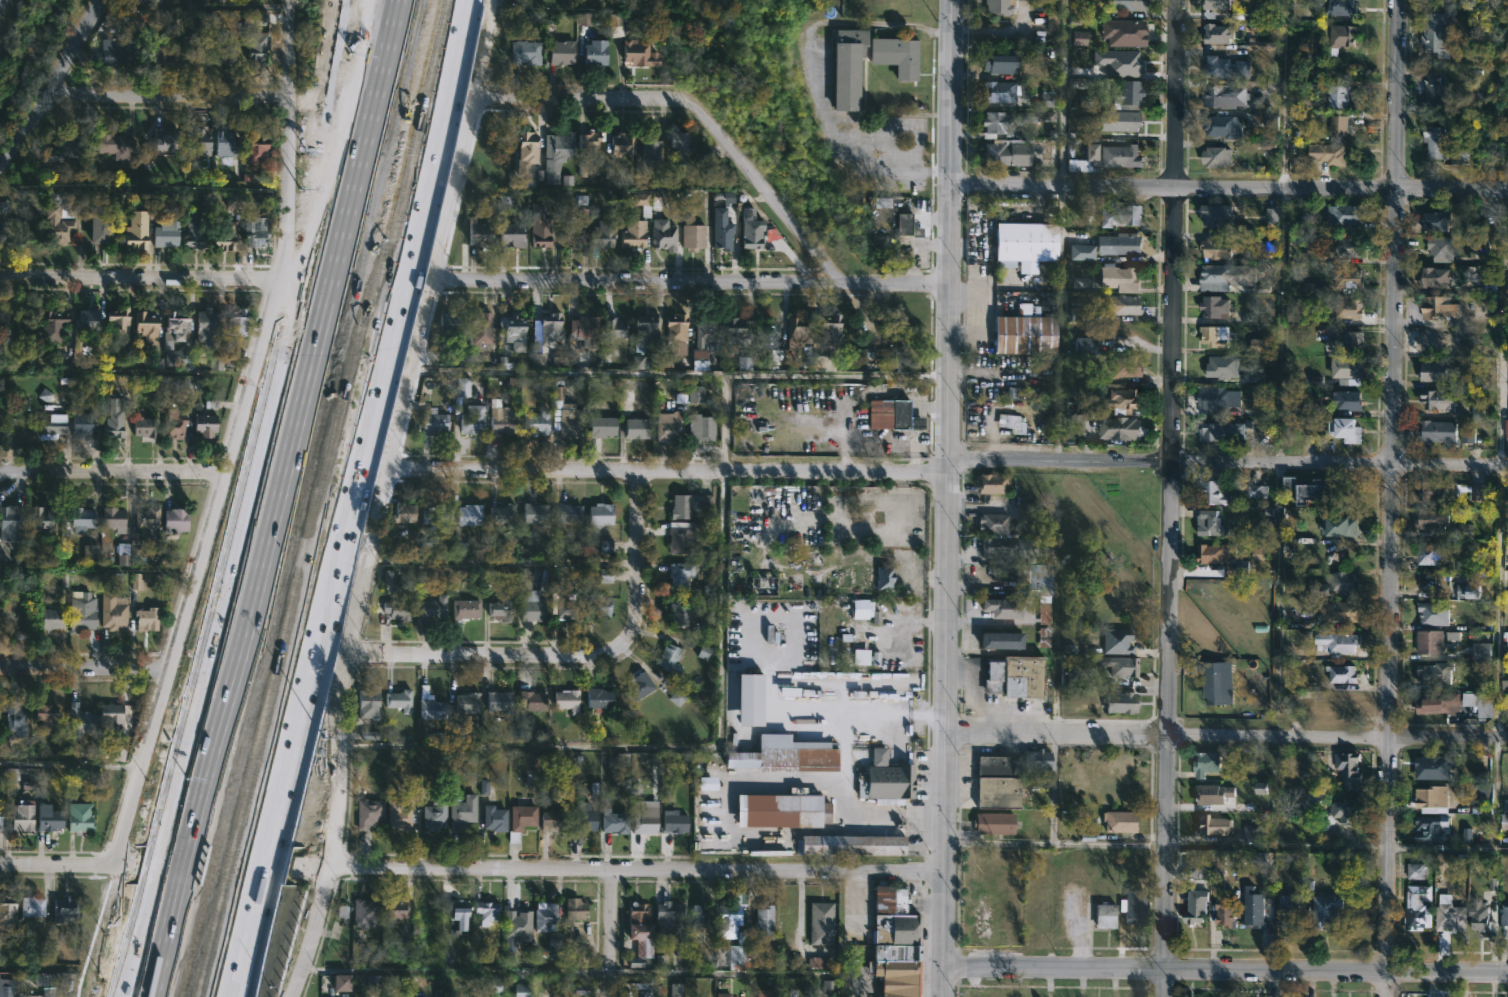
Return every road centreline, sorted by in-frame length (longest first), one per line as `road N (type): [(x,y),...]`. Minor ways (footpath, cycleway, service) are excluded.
road 1 (motorway): [(237,996),(472,0)]
road 2 (motorway): [(453,0),(218,996)]
road 3 (residential): [(499,0),(346,653),(336,829),(294,996)]
road 4 (residential): [(1400,0),(1386,996)]
road 5 (residential): [(1176,0),(1167,996)]
road 6 (motorway): [(369,0),(290,389),(148,917)]
road 7 (residential): [(290,0),(291,177),(279,279),(116,864)]
road 8 (tertiary): [(951,0),(944,871)]
road 9 (residential): [(944,871),(287,865)]
road 10 (residential): [(943,973),(1507,973)]
road 11 (residential): [(945,734),(1507,737)]
road 12 (residential): [(948,474),(388,466)]
road 13 (residential): [(948,457),(1507,465)]
road 14 (residential): [(950,183),(1507,190)]
road 15 (residential): [(949,285),(431,278)]
road 16 (residential): [(642,470),(635,620),(629,638),(606,658),(346,653)]
road 17 (residential): [(841,285),(694,108),(680,101),(474,97)]
road 18 (residential): [(279,279),(0,277)]
road 19 (residential): [(290,92),(46,96)]
road 20 (residential): [(226,472),(0,471)]
road 21 (residential): [(102,0),(0,168)]
road 22 (residential): [(163,680),(0,676)]
road 23 (residential): [(287,865),(142,864)]
road 24 (residential): [(142,864),(0,863)]
road 25 (residential): [(614,868),(612,996)]

